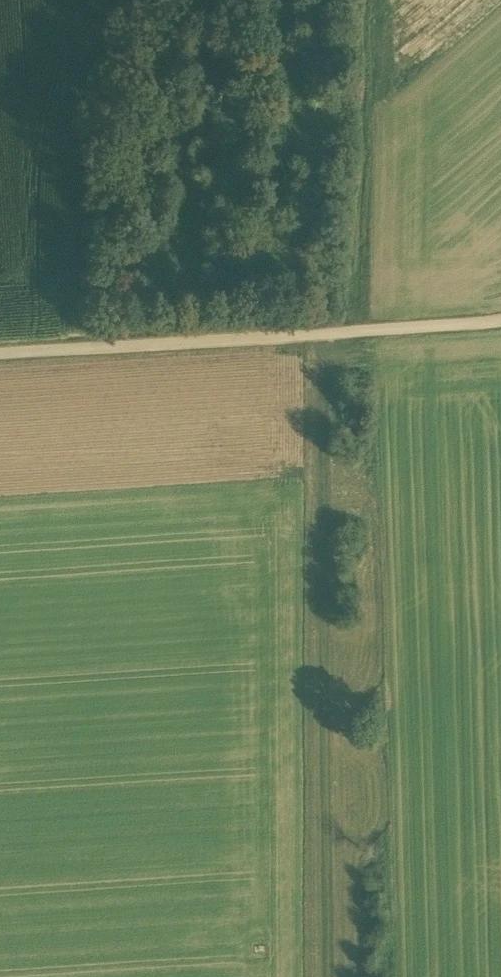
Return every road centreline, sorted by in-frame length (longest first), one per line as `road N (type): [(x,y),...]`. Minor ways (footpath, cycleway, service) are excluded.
road 1 (track): [(0,353),(500,319)]

